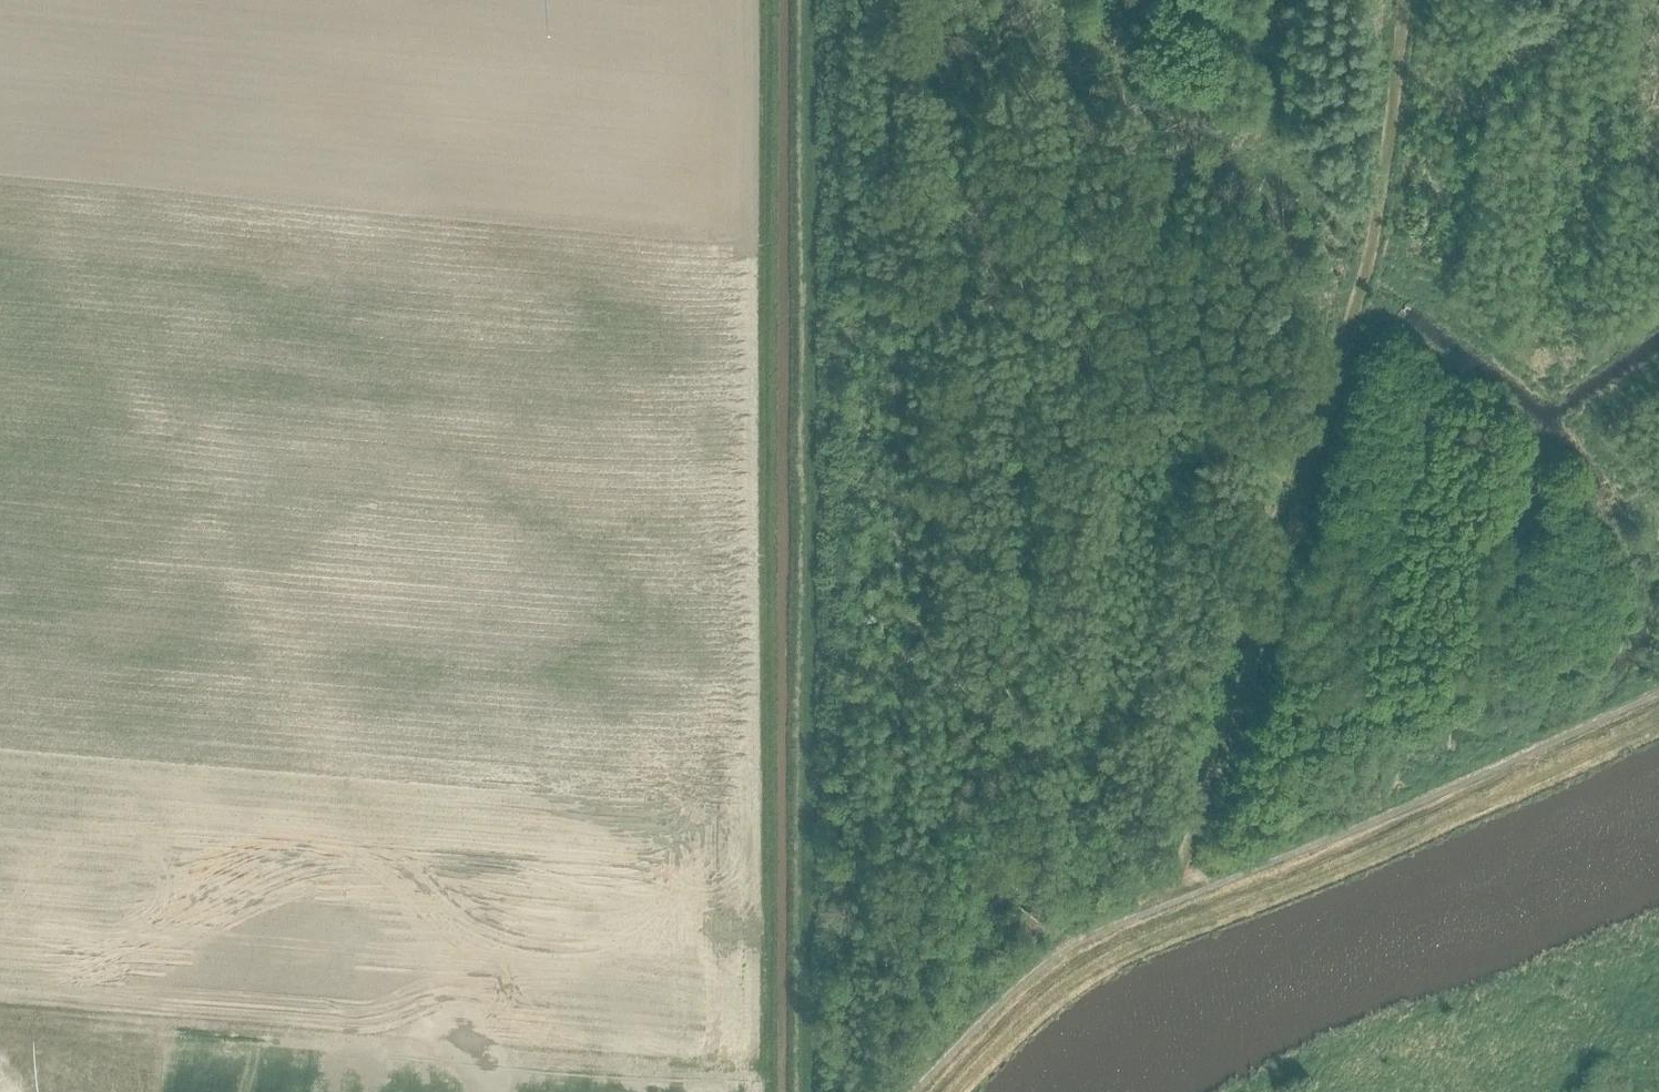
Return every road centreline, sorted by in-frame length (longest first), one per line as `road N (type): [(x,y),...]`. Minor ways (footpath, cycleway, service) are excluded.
road 1 (track): [(790,0),(773,1091)]
road 2 (track): [(1175,901),(1384,188),(1403,0)]

